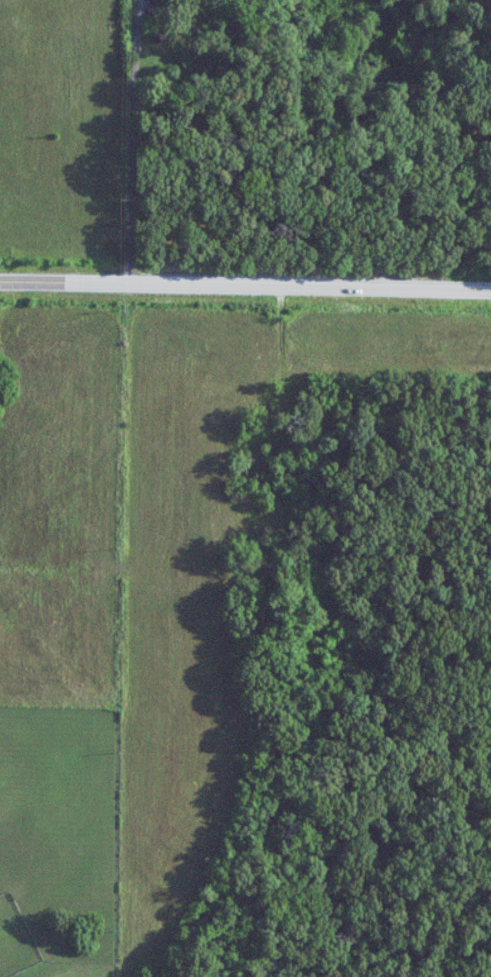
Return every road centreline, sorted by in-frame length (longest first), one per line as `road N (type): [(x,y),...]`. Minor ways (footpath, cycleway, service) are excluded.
road 1 (residential): [(119,284),(101,441),(94,652),(0,749)]
road 2 (secondary): [(0,282),(490,289)]
road 3 (residential): [(96,564),(203,634)]

